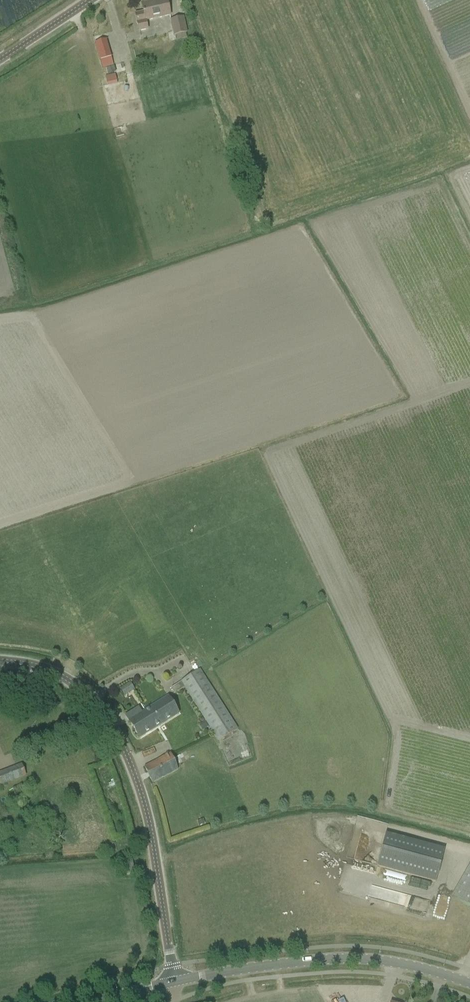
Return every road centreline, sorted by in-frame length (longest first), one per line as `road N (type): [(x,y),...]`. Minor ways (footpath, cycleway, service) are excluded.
road 1 (unclassified): [(171,981),(153,865),(117,742),(95,706),(54,674),(0,663)]
road 2 (tertiary): [(171,981),(226,968),(348,961),(403,963),(469,986)]

